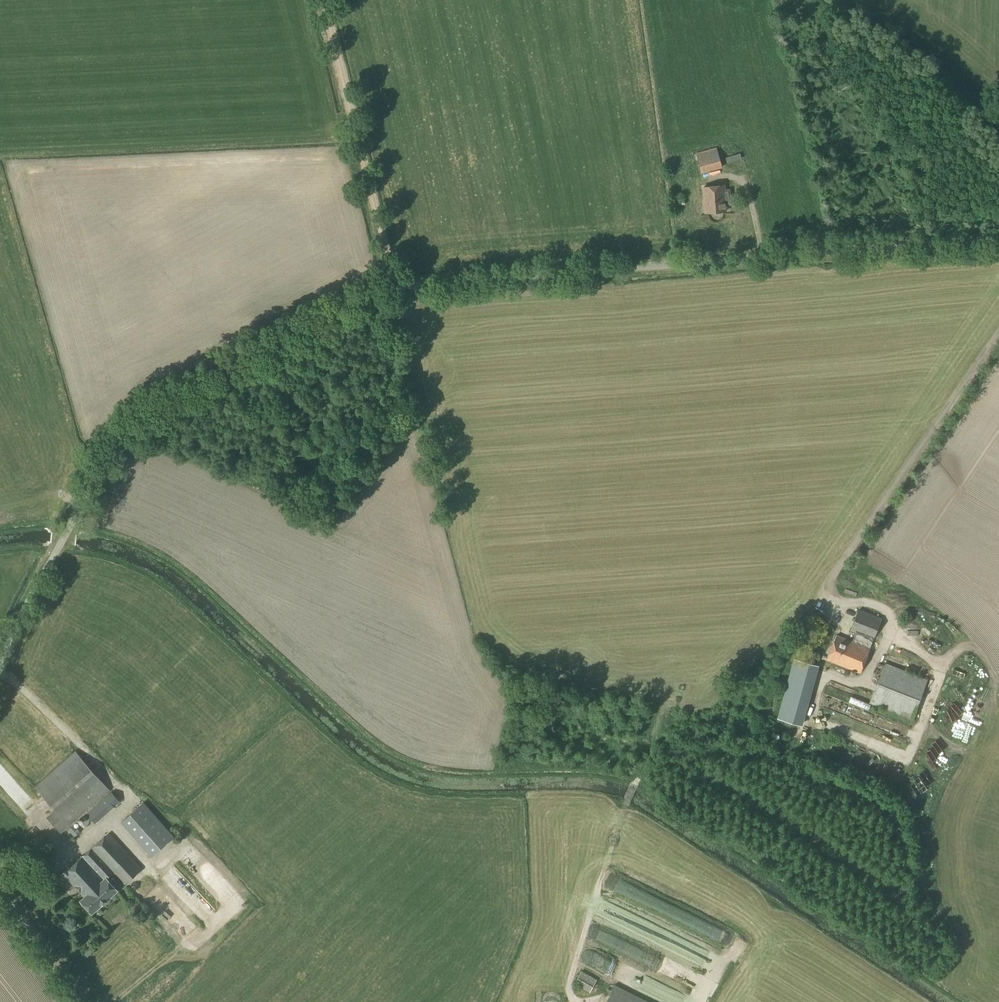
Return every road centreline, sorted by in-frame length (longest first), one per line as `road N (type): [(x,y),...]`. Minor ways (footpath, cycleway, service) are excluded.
road 1 (unclassified): [(0,661),(138,414),(377,291),(998,236)]
road 2 (unclassified): [(797,639),(998,332)]
road 3 (track): [(395,287),(321,0)]
road 4 (unclassified): [(90,1001),(0,884)]

